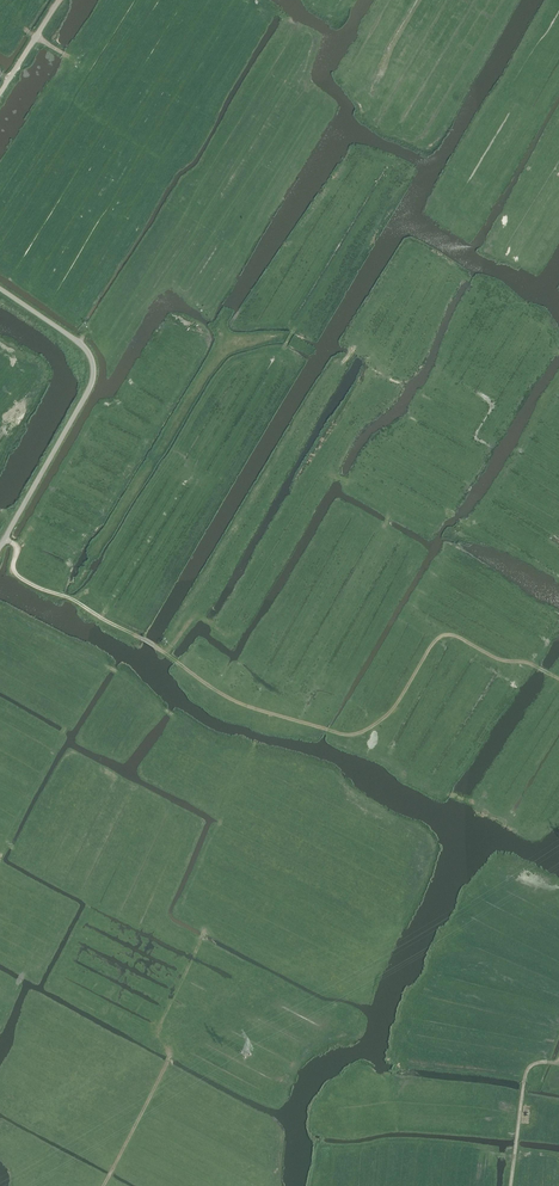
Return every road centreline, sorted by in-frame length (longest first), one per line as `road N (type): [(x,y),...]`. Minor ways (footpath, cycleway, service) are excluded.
road 1 (track): [(558,678),(533,664),(503,661),(456,635),(439,638),(390,713),(353,736),(325,729),(222,692),(73,600),(23,580),(13,568),(17,549),(5,538)]
road 2 (unclassified): [(0,547),(90,389),(94,365),(82,344),(0,288)]
road 3 (track): [(511,1185),(526,1077),(538,1062),(558,1062)]

